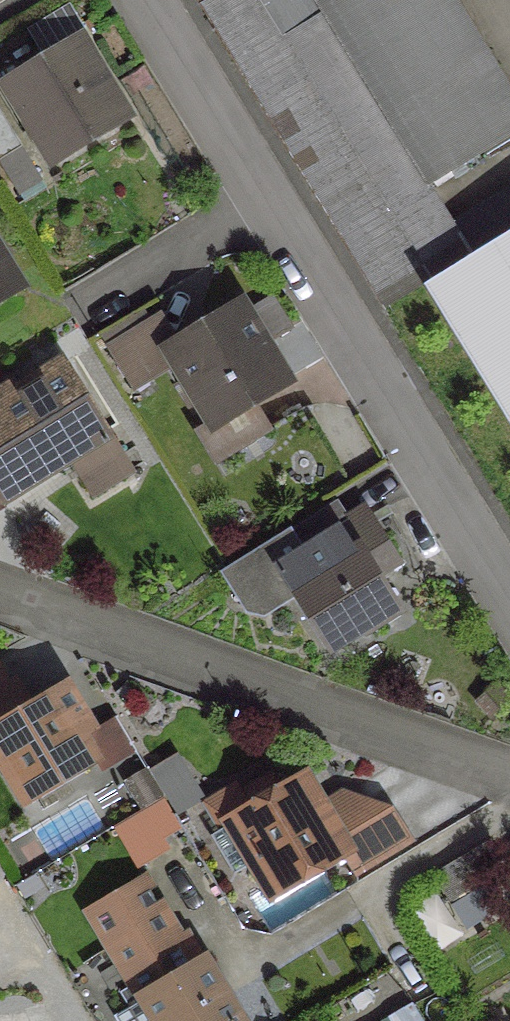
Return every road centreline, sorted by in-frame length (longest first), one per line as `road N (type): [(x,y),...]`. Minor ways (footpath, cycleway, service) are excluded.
road 1 (residential): [(509,614),(143,0)]
road 2 (residential): [(0,599),(509,780)]

